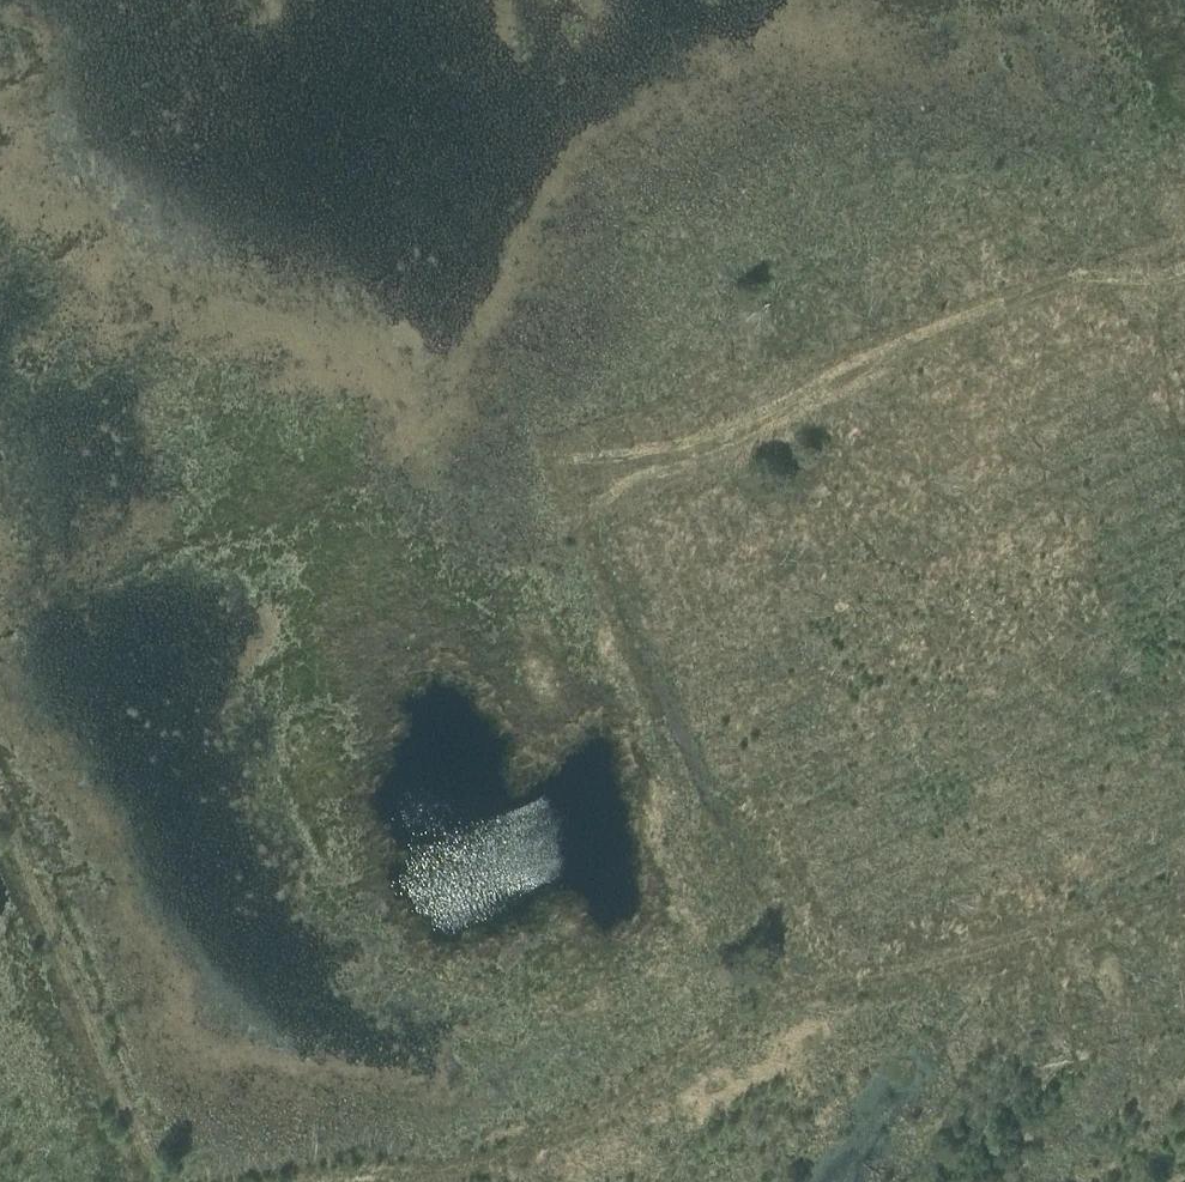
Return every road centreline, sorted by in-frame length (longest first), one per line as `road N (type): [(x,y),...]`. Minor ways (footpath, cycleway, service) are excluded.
road 1 (track): [(316,1181),(349,1173),(470,1168),(602,1112),(799,988),(1184,888)]
road 2 (track): [(0,815),(150,1181)]

